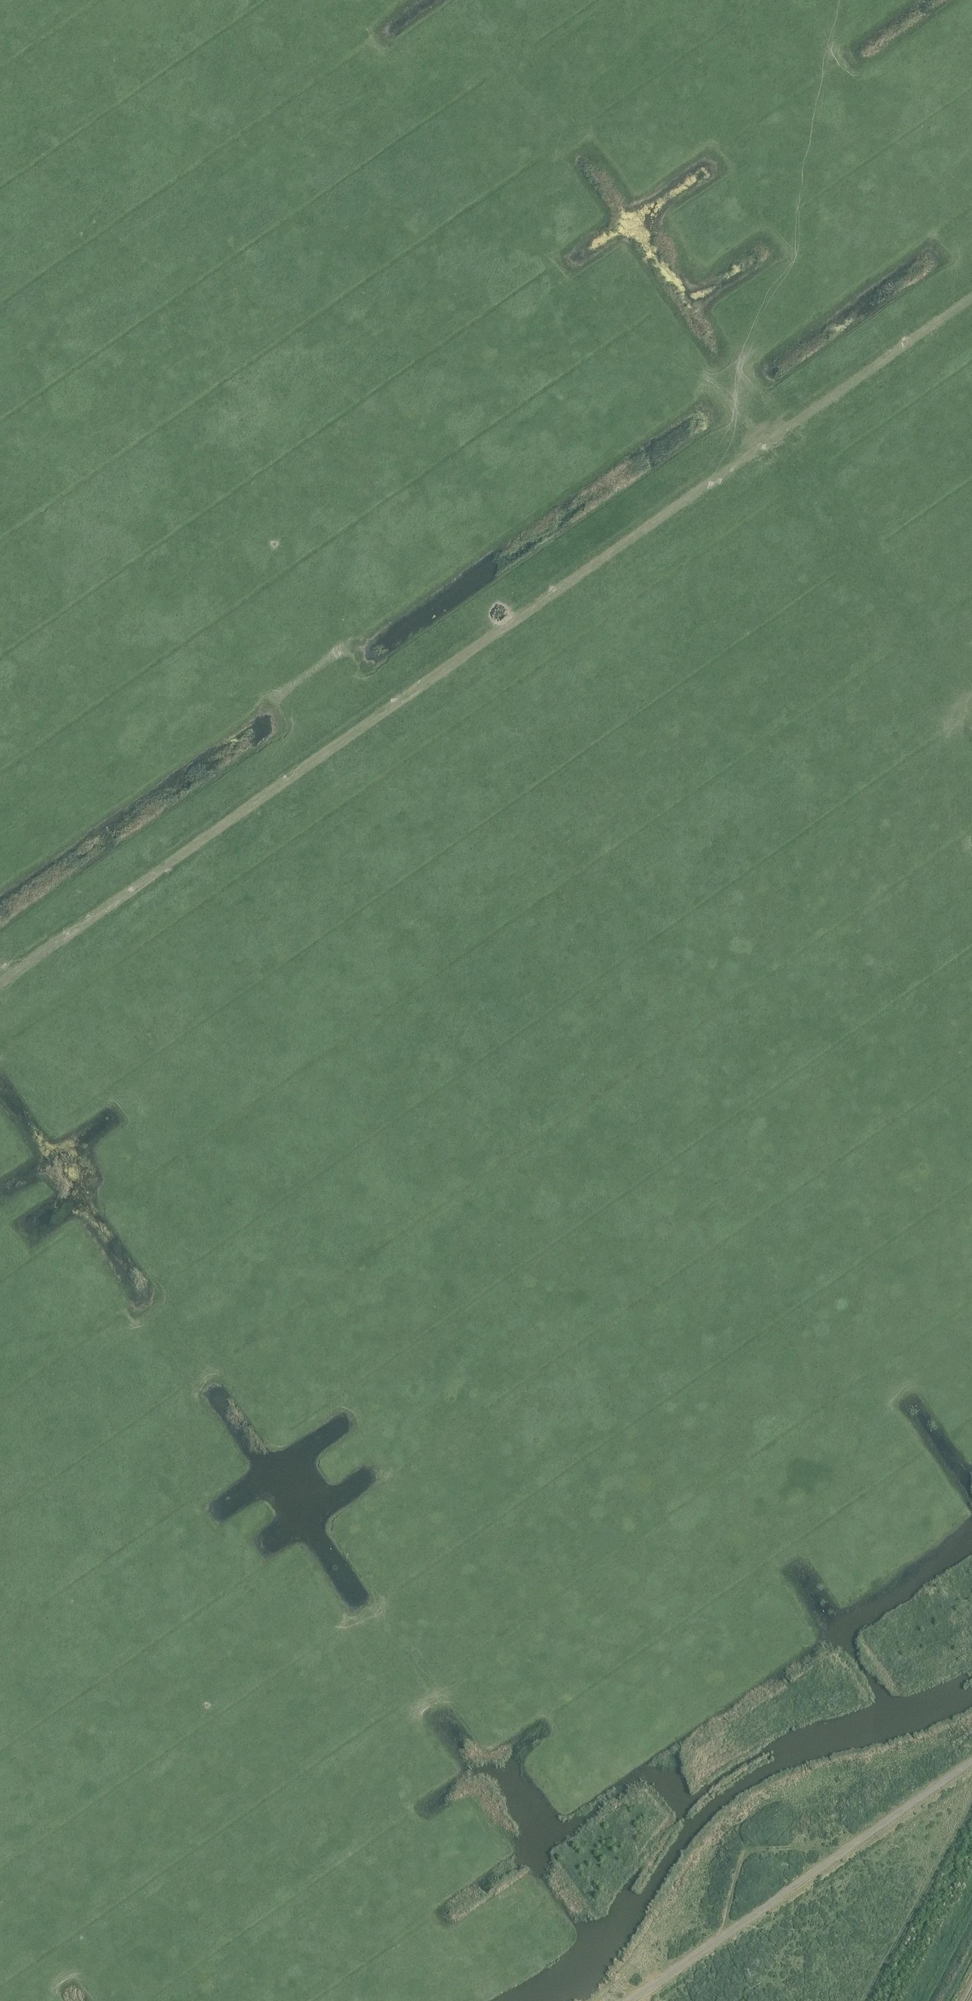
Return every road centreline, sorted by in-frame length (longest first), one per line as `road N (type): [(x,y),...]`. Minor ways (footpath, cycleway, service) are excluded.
road 1 (track): [(0,996),(971,311)]
road 2 (track): [(971,1768),(640,2000)]

